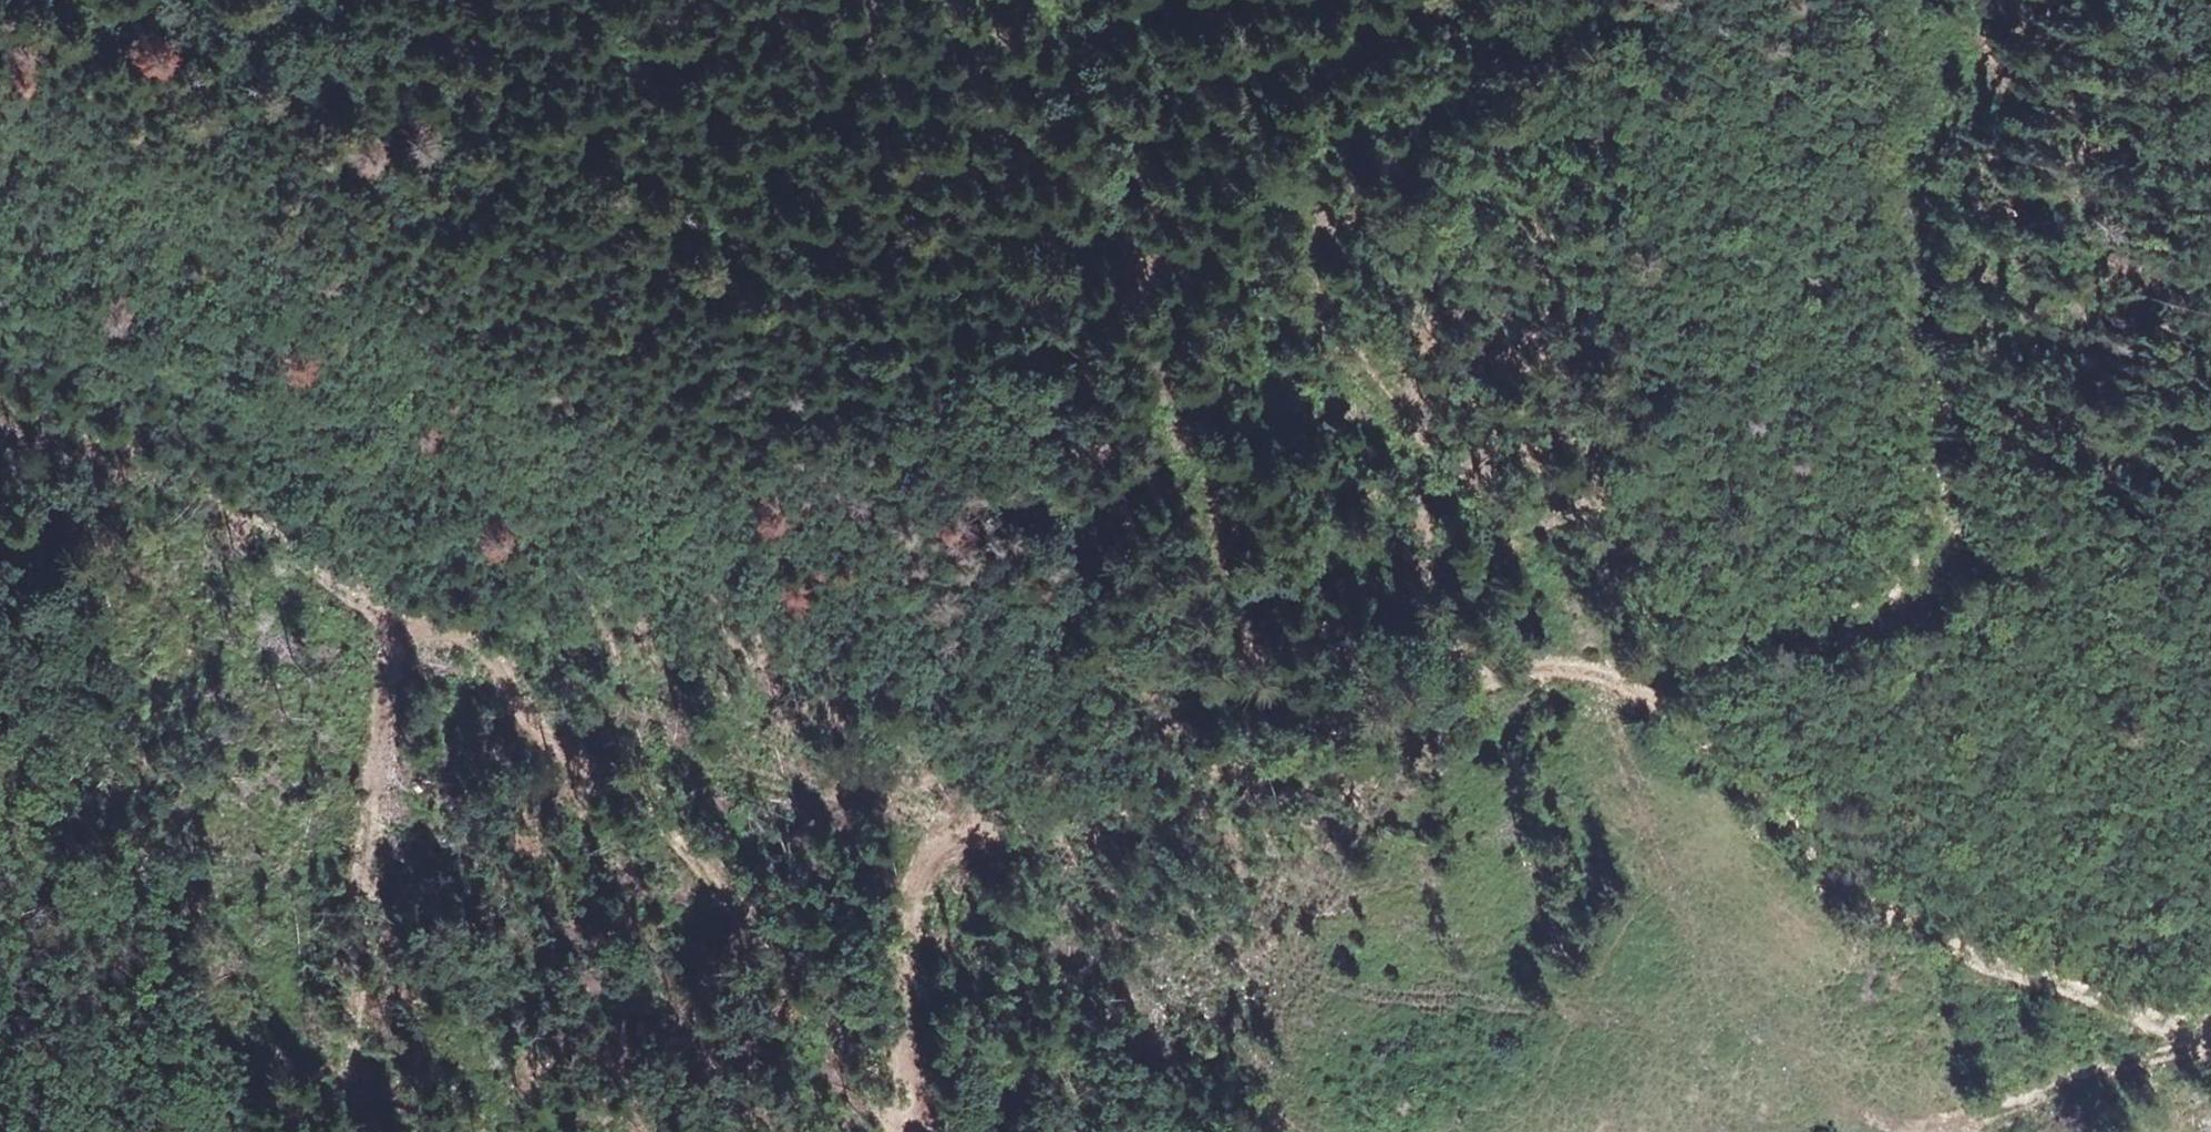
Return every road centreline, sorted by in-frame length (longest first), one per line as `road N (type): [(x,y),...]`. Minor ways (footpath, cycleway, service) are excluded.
road 1 (track): [(326,1131),(397,617),(493,670),(735,896),(905,1131)]
road 2 (track): [(2210,1042),(1985,1107)]

